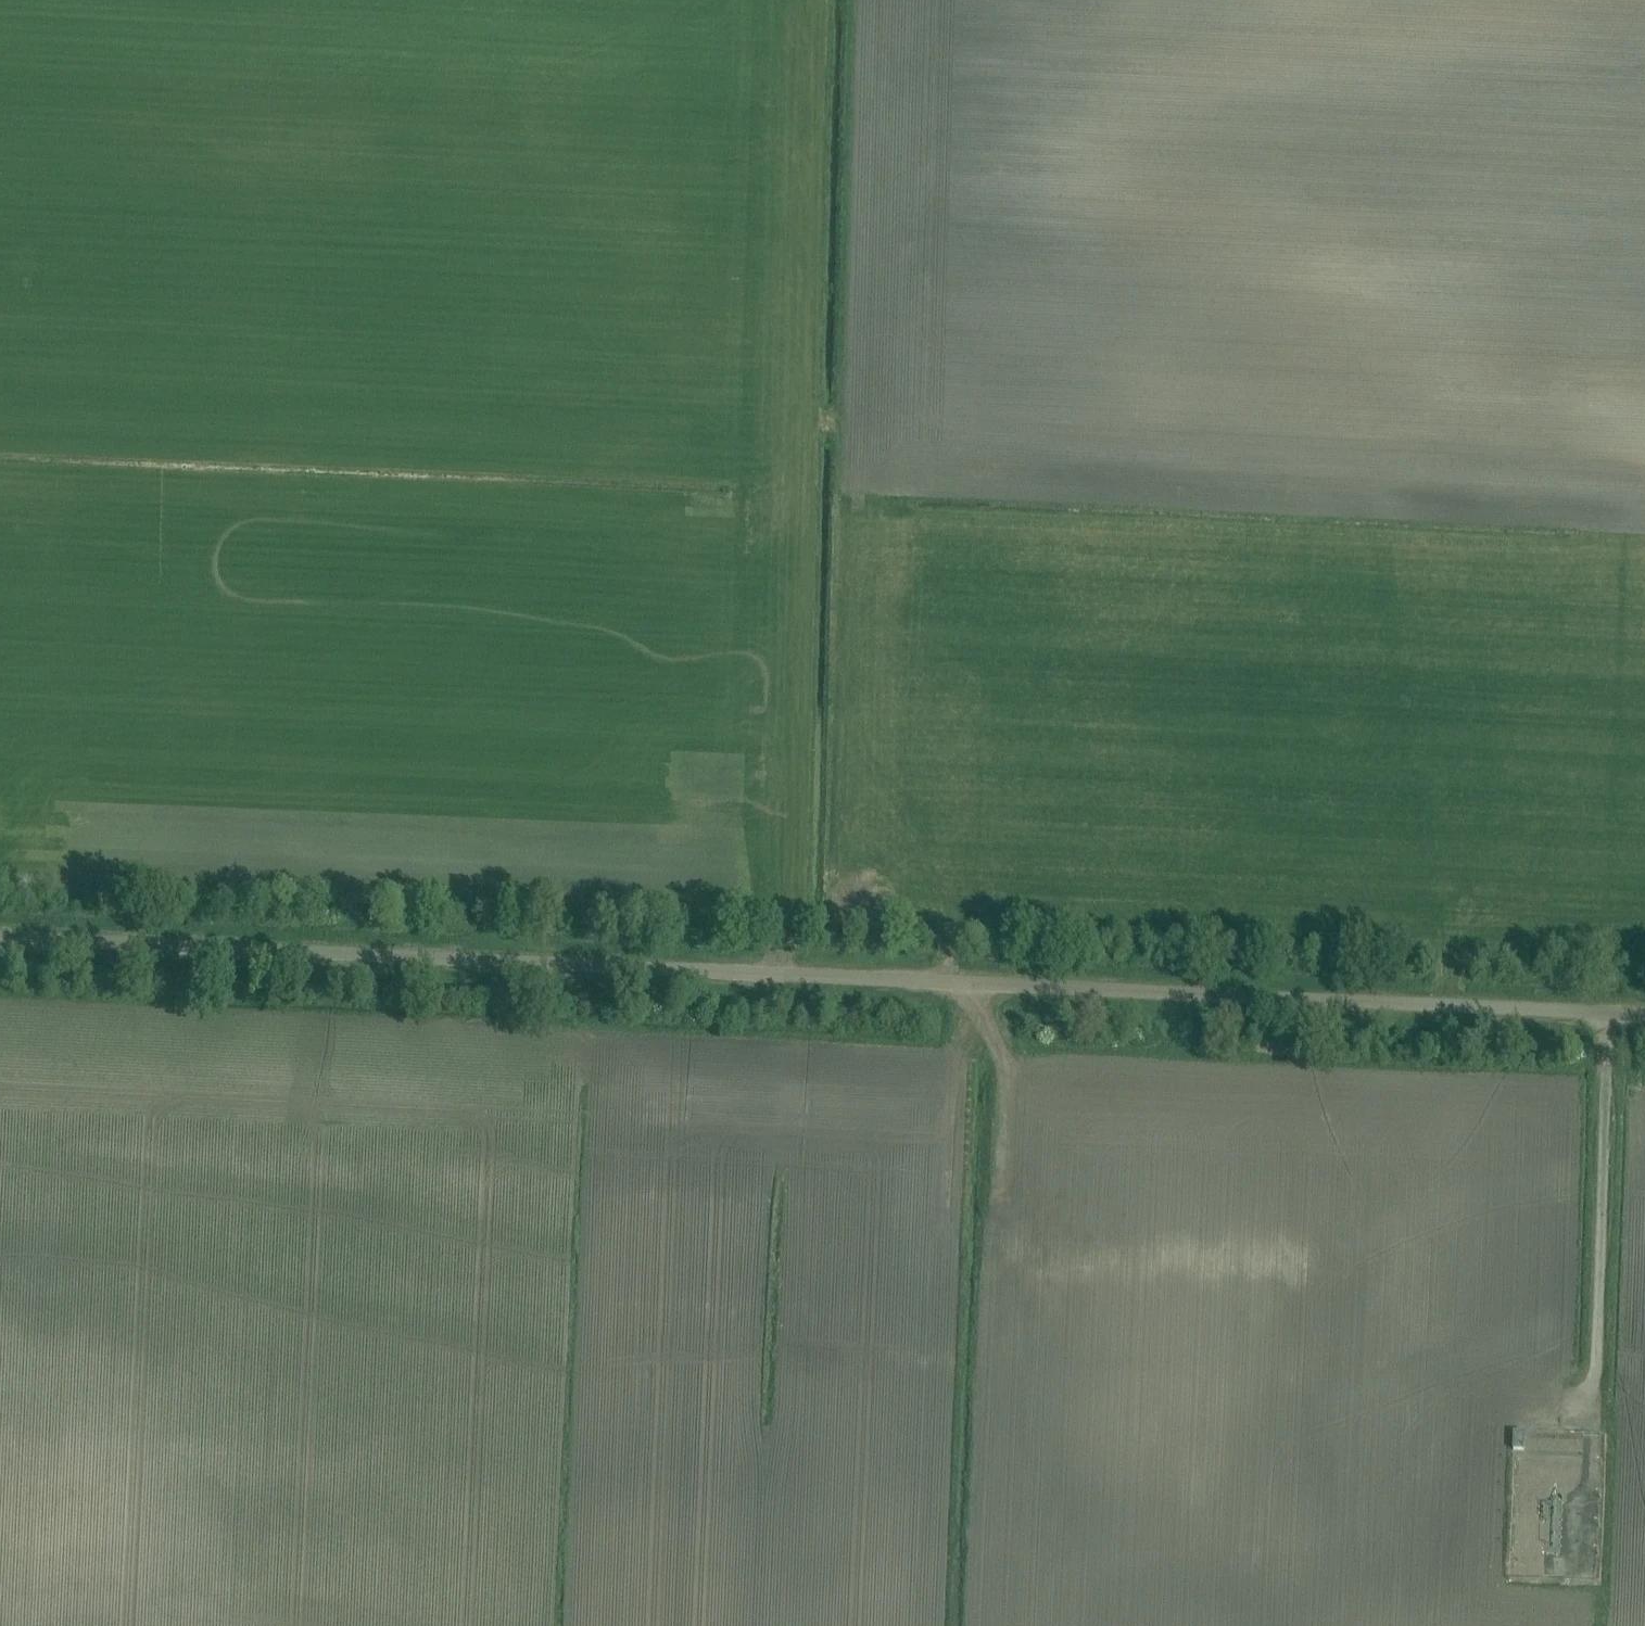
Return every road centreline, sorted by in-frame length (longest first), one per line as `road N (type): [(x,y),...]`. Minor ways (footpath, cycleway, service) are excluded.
road 1 (unclassified): [(1644,1014),(0,937)]

